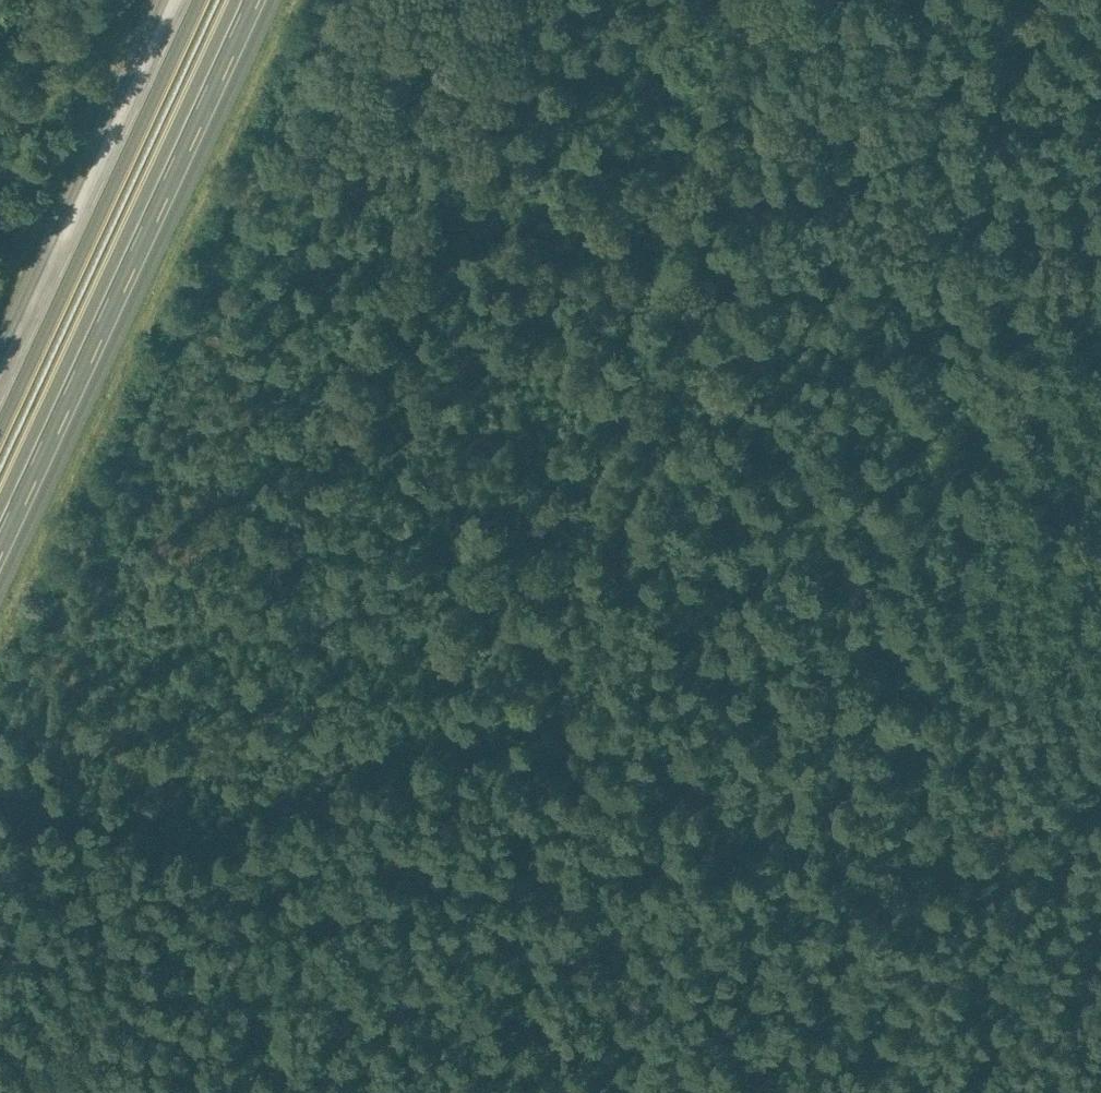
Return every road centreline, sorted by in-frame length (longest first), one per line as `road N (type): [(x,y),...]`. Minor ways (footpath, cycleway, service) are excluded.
road 1 (track): [(618,1092),(625,989),(569,746),(583,629),(689,311),(722,171),(733,0)]
road 2 (motorway): [(0,531),(242,0)]
road 3 (motorway): [(188,0),(0,406)]

